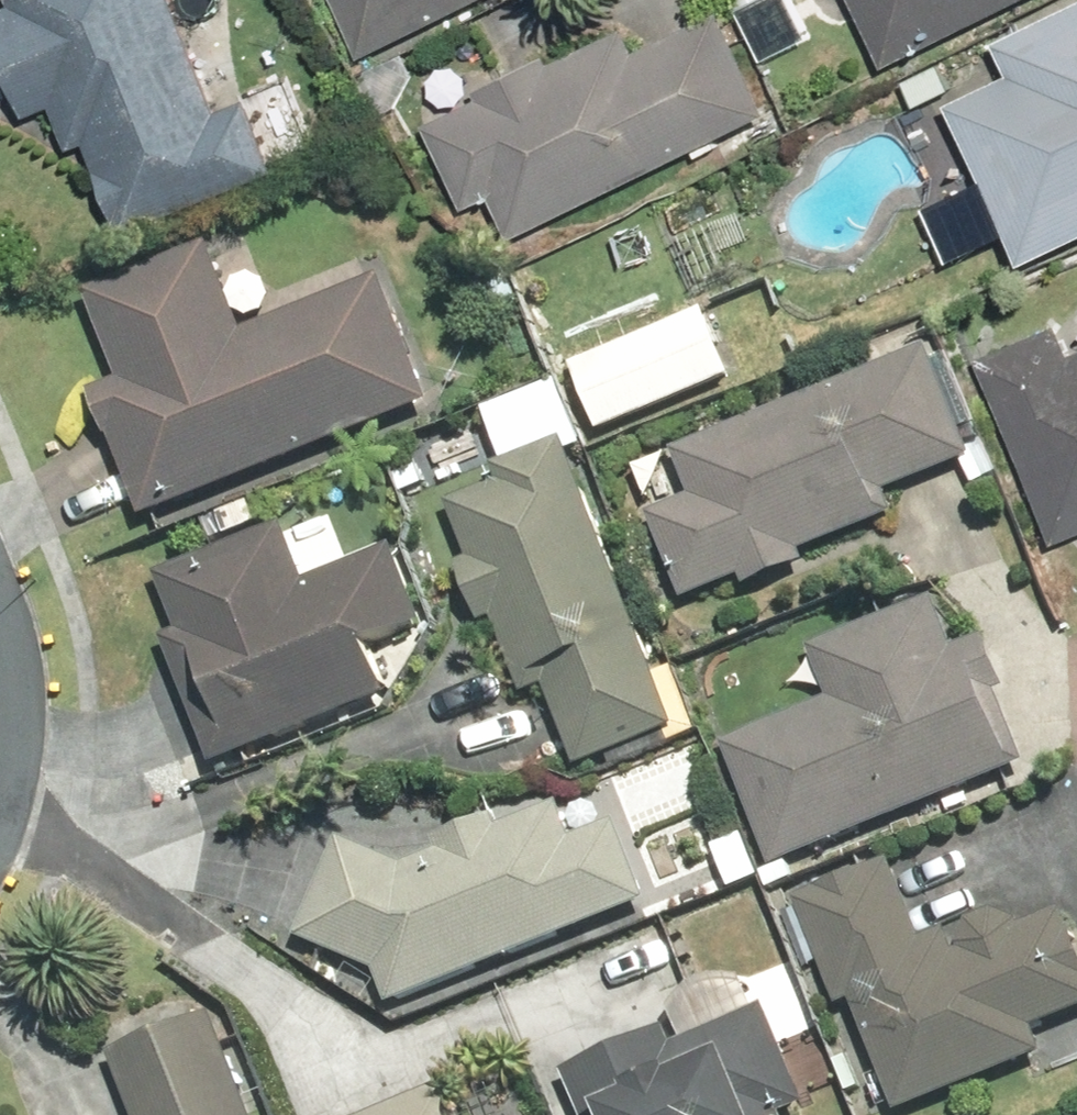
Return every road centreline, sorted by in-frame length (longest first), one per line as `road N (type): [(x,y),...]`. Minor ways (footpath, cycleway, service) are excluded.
road 1 (residential): [(0,641),(12,690),(0,761)]

